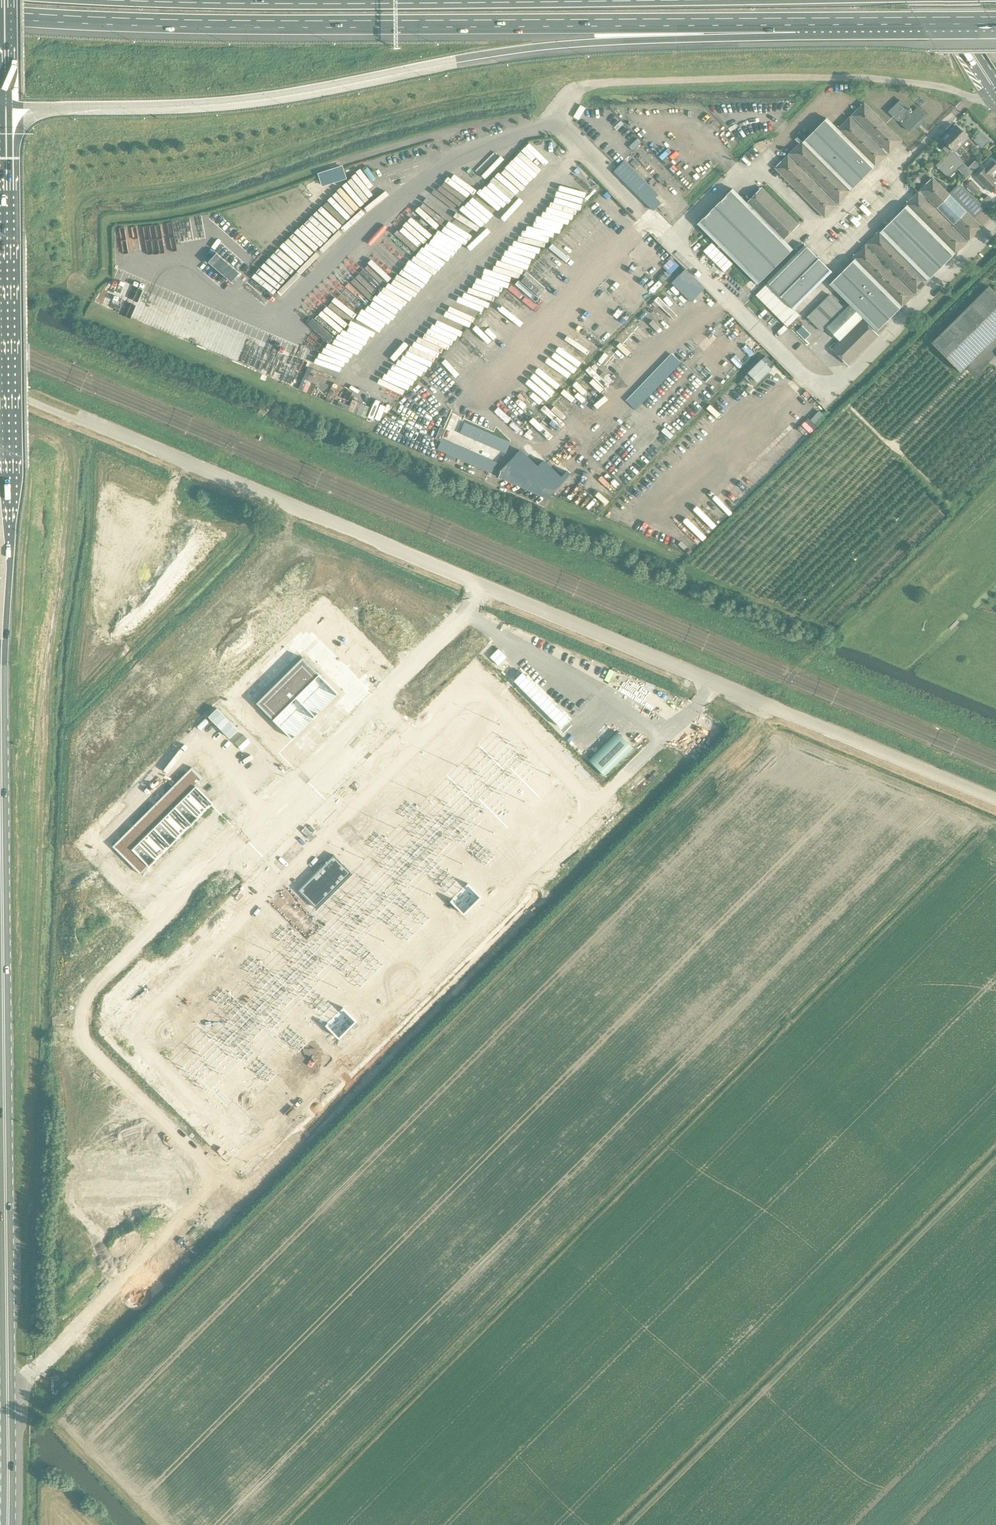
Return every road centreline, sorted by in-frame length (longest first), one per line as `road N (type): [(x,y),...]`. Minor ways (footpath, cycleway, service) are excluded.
road 1 (motorway): [(0,18),(230,27),(795,25)]
road 2 (primary): [(7,1524),(0,740)]
road 3 (motorway): [(49,106),(245,98),(535,47),(795,25)]
road 4 (primary): [(0,678),(10,559),(6,158)]
road 5 (track): [(573,85),(467,94),(259,141),(77,158)]
road 6 (track): [(833,636),(849,606),(950,503),(849,406)]
road 7 (track): [(995,504),(906,588),(833,636)]
road 8 (motorway): [(795,25),(995,24)]

